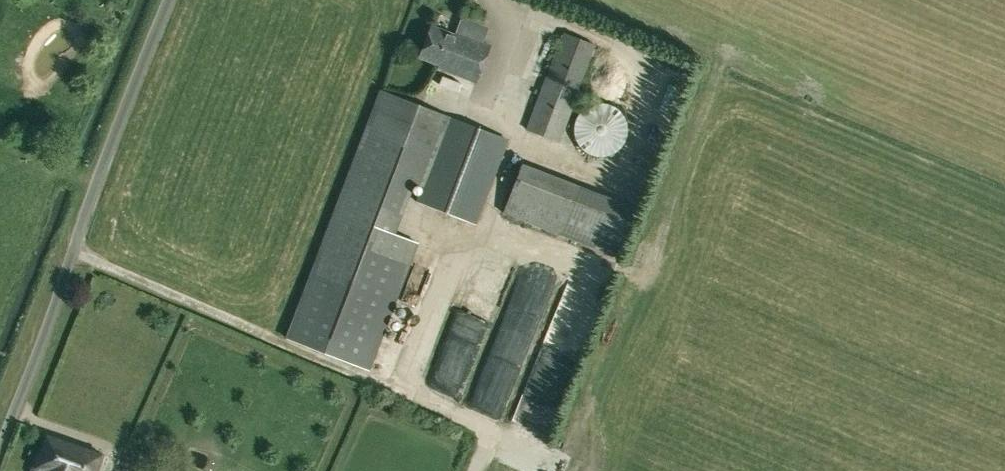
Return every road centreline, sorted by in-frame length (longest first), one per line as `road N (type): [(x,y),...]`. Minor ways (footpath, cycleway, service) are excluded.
road 1 (unclassified): [(0,406),(170,0)]

